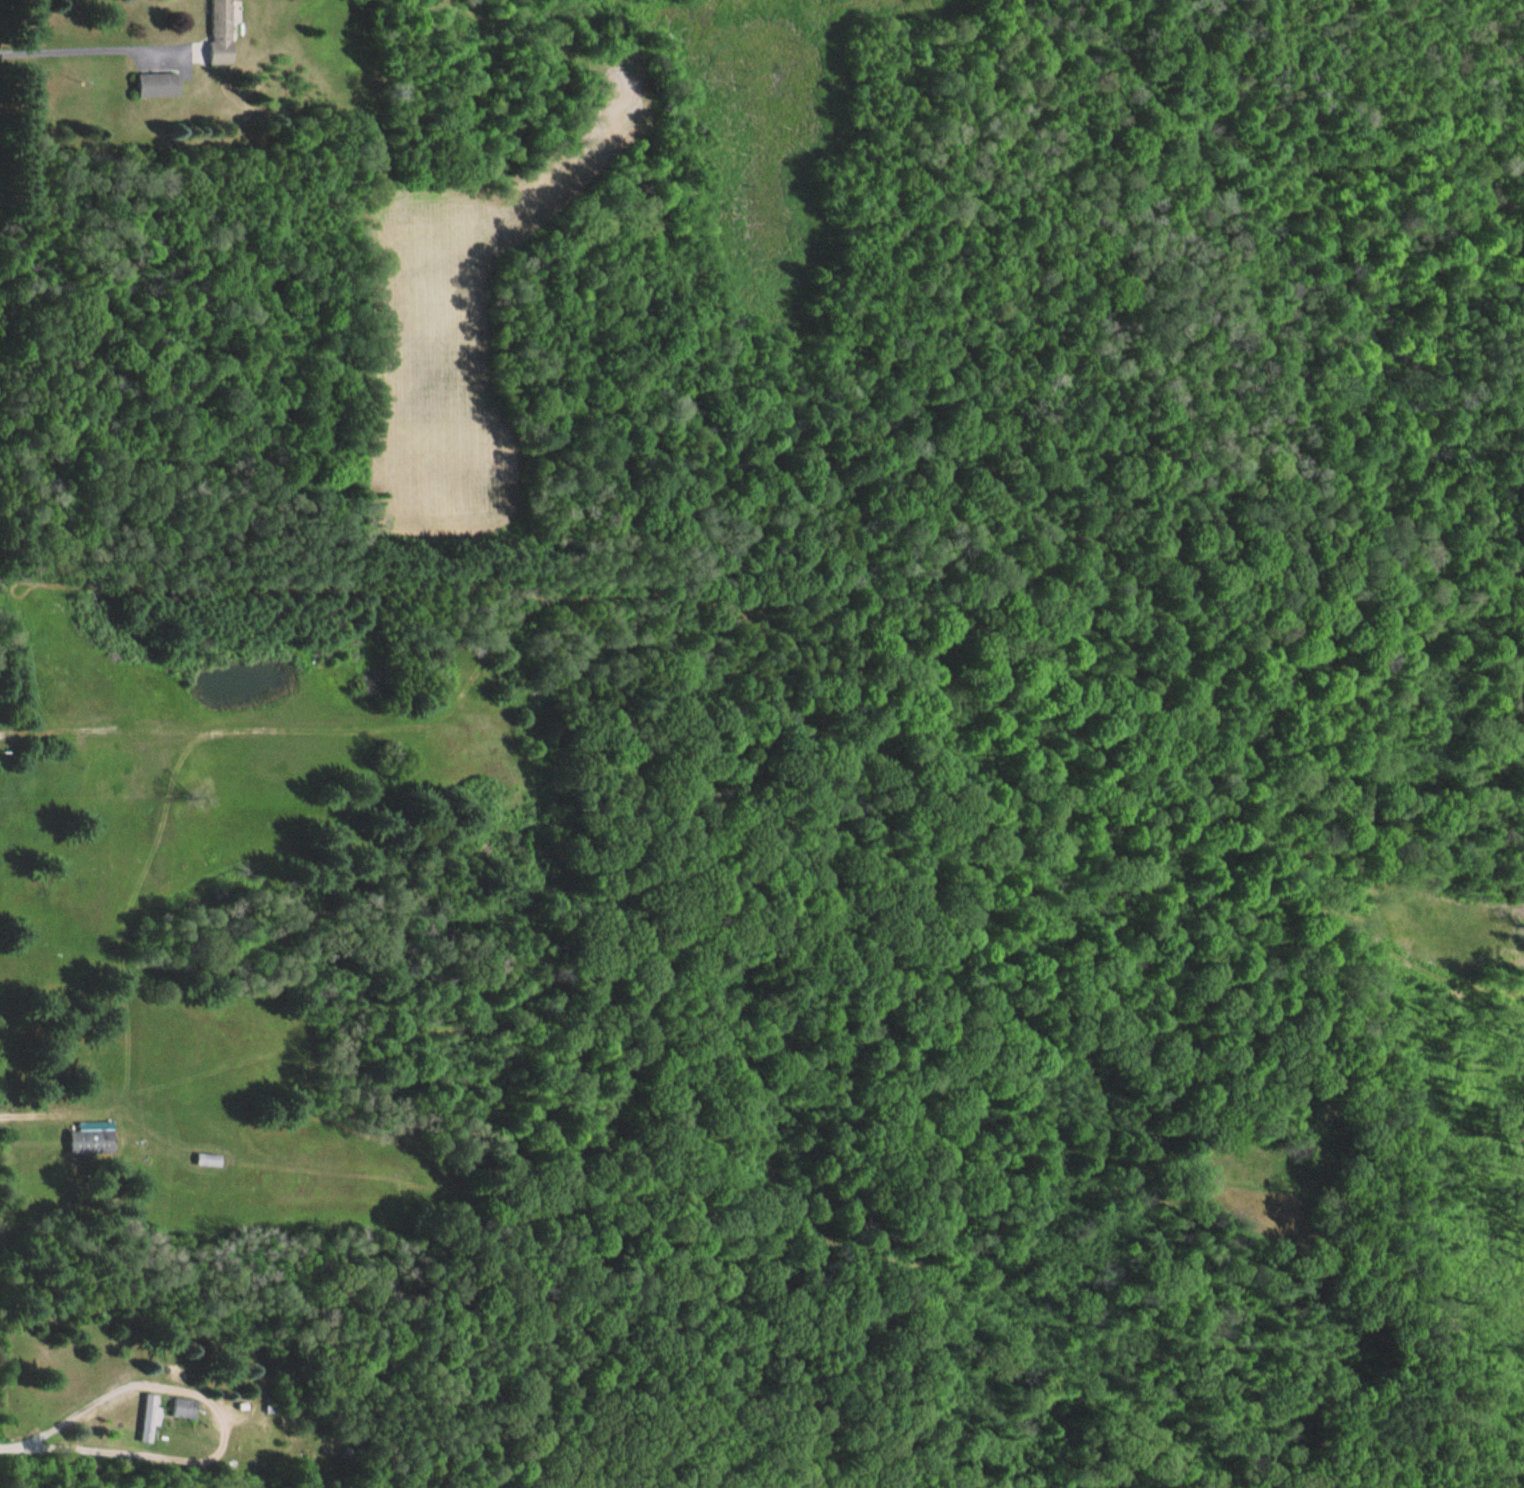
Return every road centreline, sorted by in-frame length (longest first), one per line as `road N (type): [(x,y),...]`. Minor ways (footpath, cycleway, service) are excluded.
road 1 (residential): [(0,761),(92,779),(129,834),(120,1111),(131,1156),(184,1232),(150,1388),(31,1459),(0,1456)]

